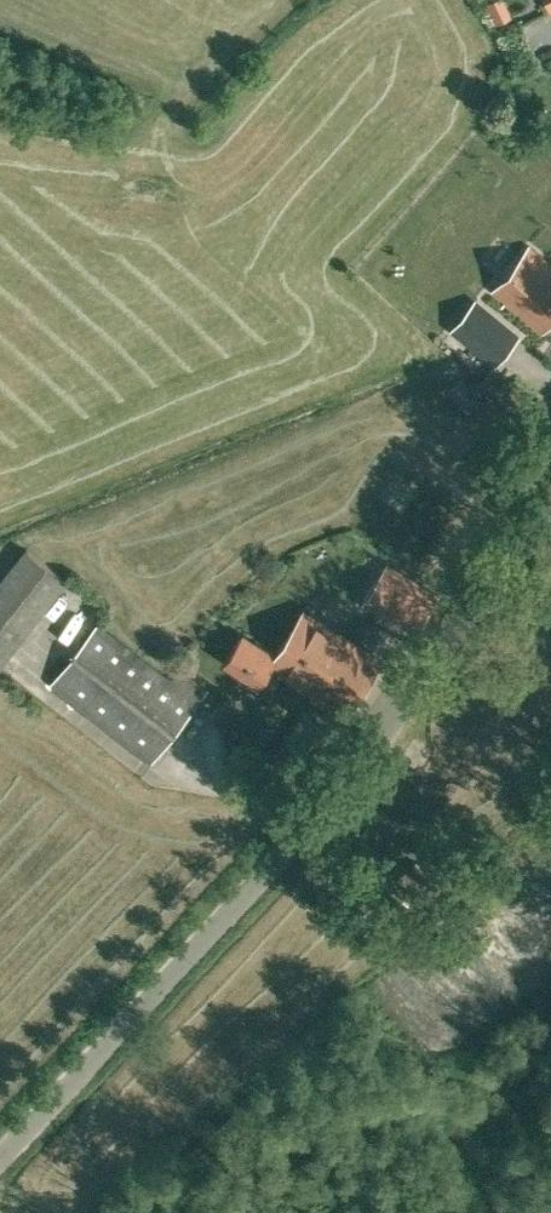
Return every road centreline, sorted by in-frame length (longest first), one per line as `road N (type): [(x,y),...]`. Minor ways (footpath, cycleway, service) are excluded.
road 1 (unclassified): [(0,1159),(289,850),(550,514)]

